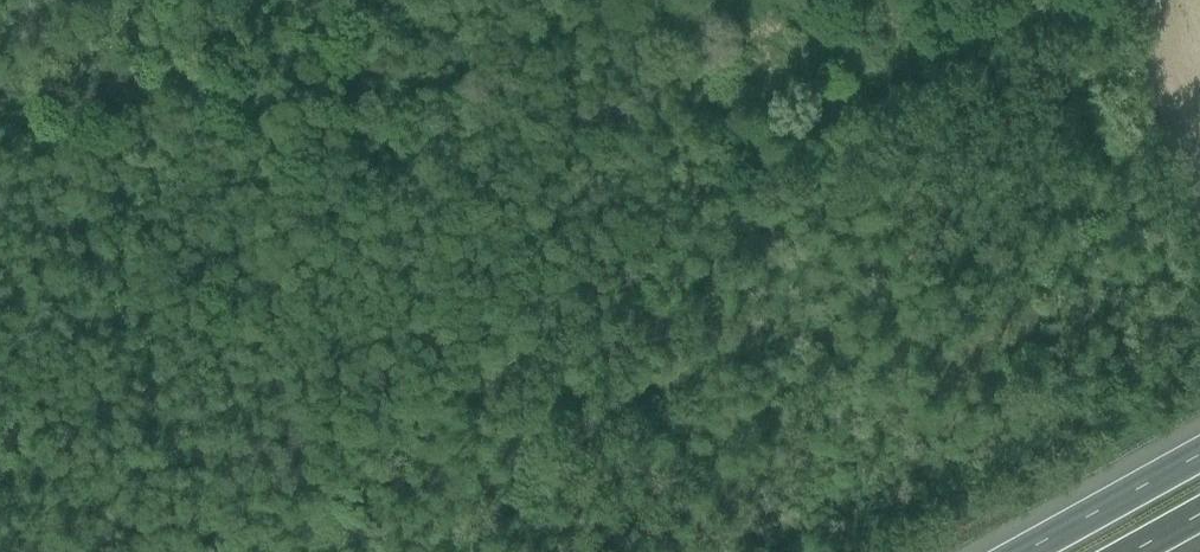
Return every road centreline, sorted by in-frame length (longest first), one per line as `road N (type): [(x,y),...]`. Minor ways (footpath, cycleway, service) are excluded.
road 1 (motorway): [(1199,453),(1022,551)]

